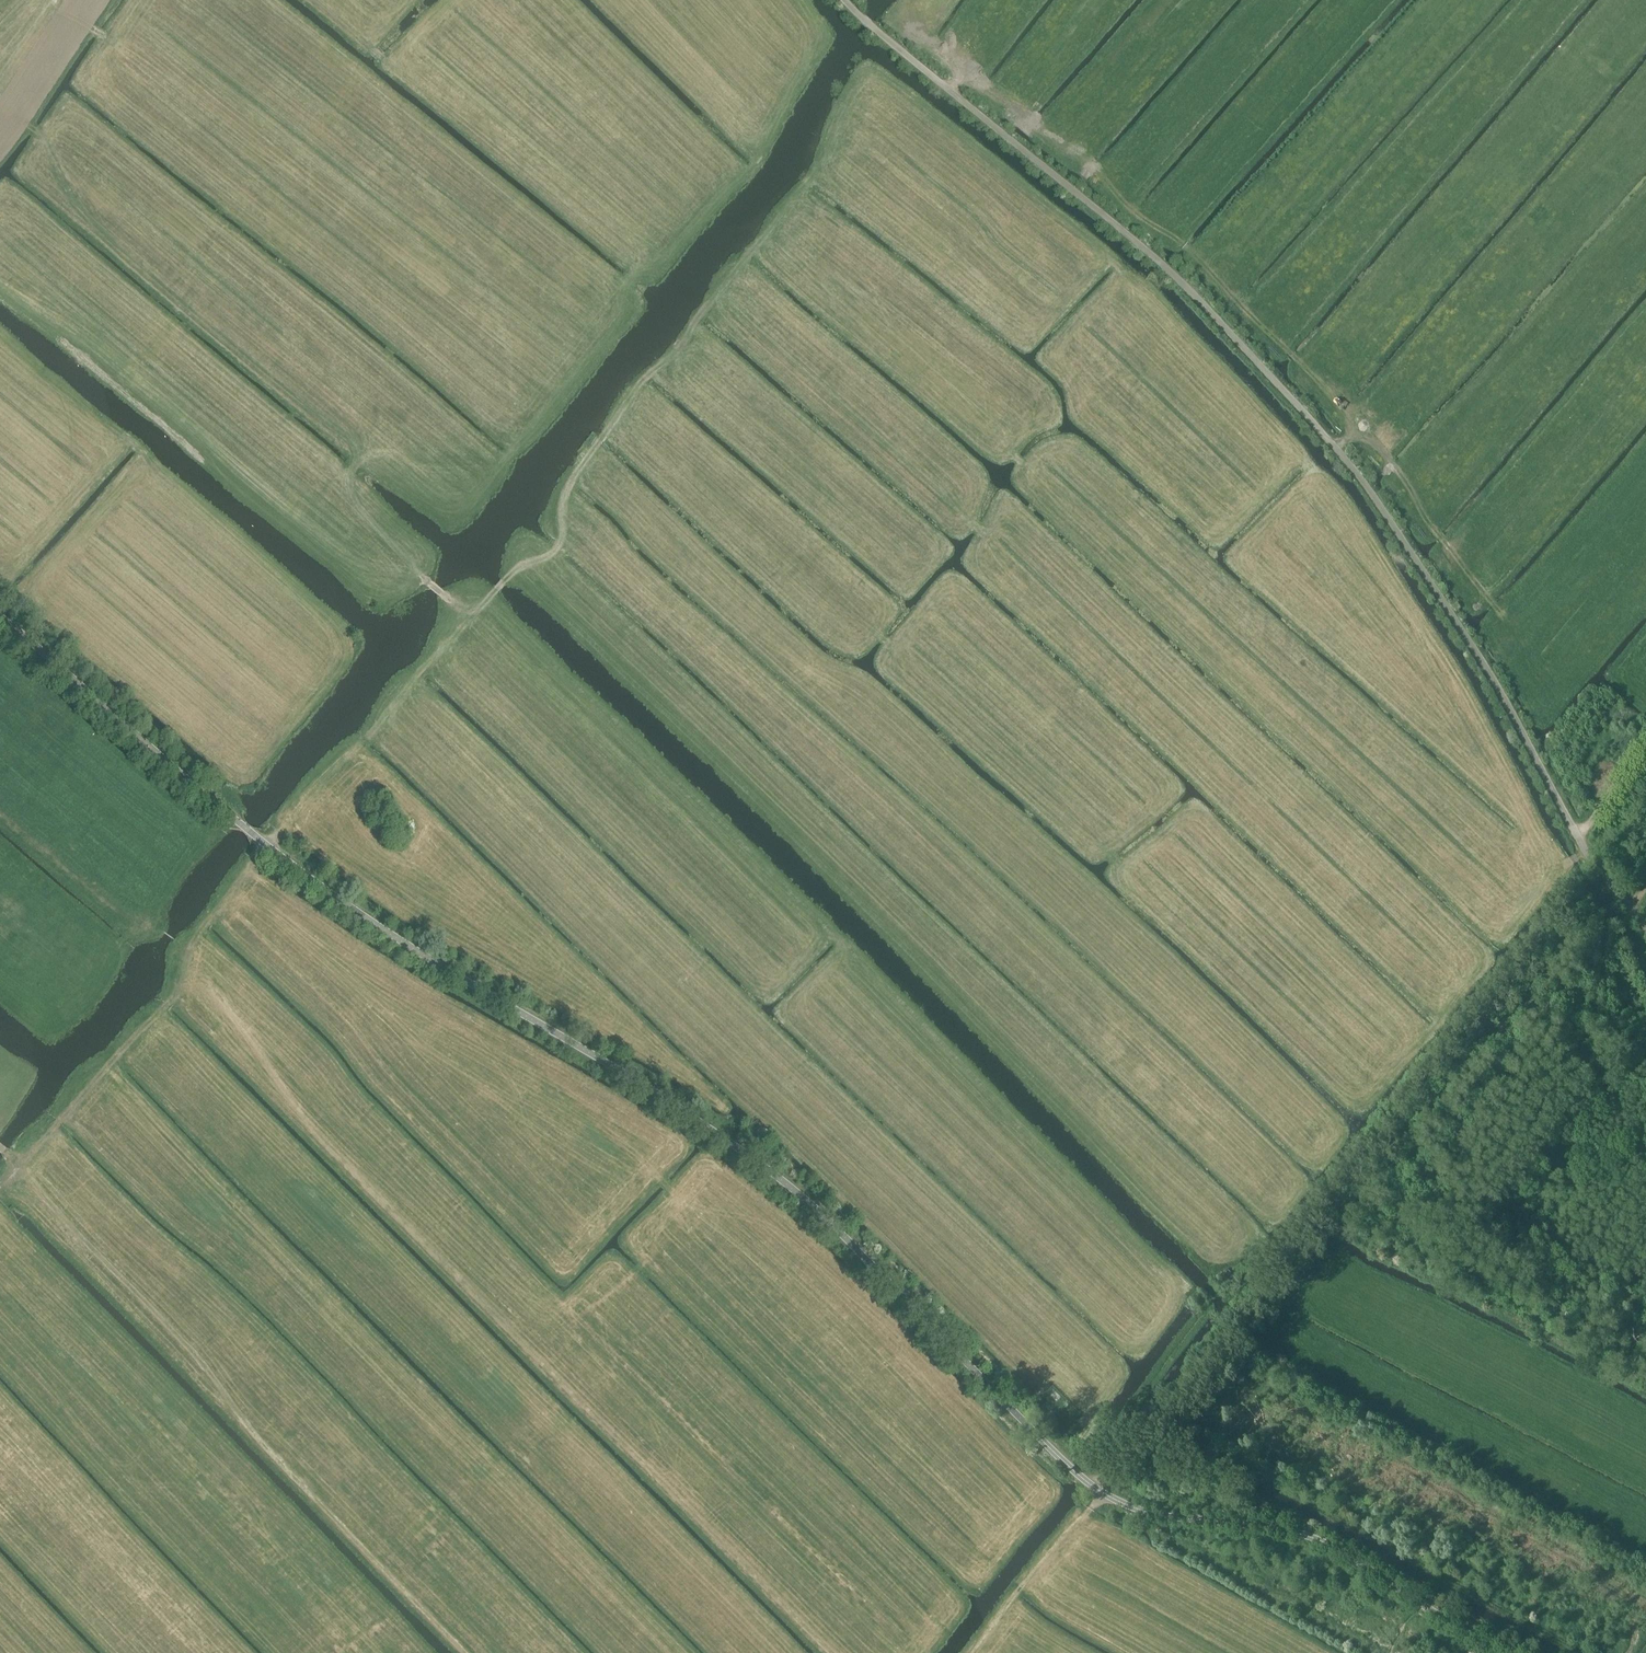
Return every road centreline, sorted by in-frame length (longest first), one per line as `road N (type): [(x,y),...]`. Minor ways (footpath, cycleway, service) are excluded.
road 1 (residential): [(1645,926),(1576,836),(1483,663),(1335,448),(1127,233),(845,0)]
road 2 (track): [(264,843),(506,578),(556,550),(570,479),(640,382),(681,343),(727,271),(825,177),(884,180)]
road 3 (track): [(6,1153),(470,1652)]
road 4 (track): [(264,843),(202,928),(165,1005),(0,1184)]
road 5 (track): [(973,1652),(1104,1494)]

